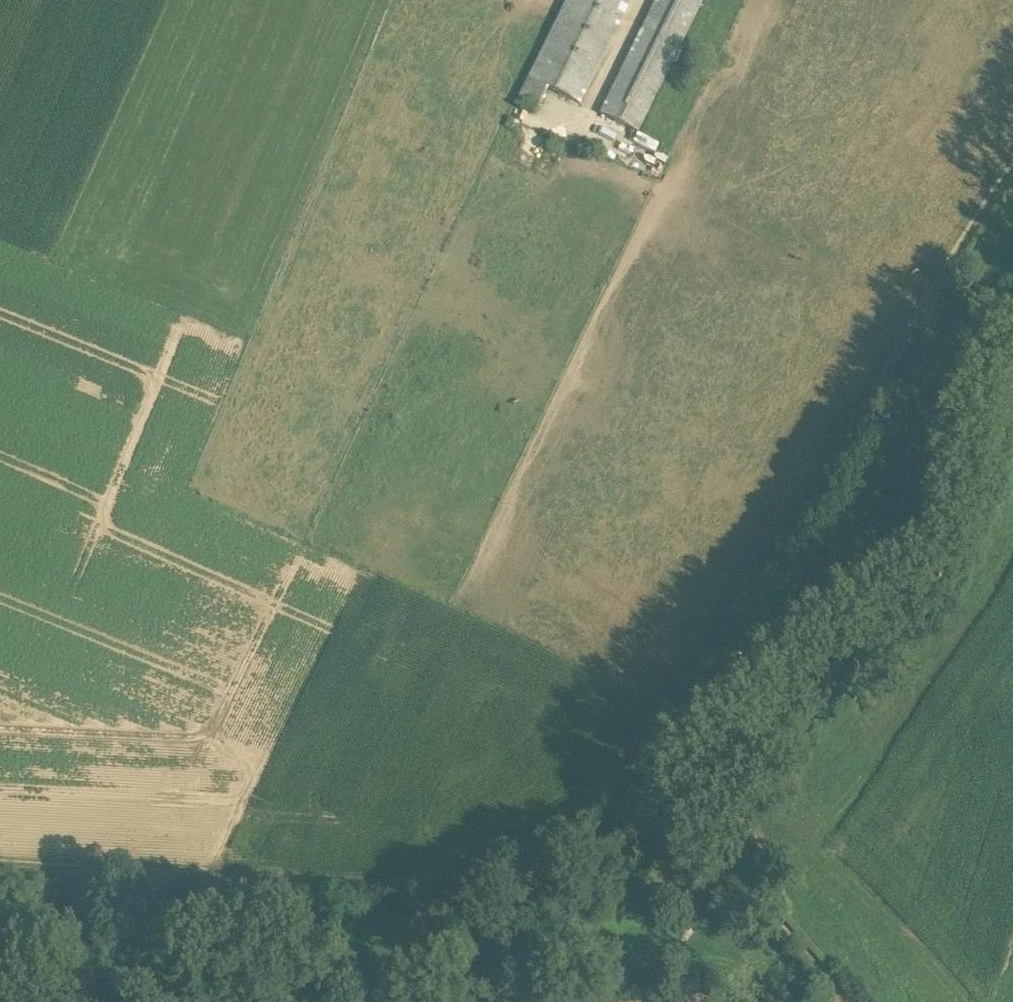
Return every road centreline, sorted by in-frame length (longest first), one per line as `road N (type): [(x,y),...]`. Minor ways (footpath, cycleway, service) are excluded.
road 1 (track): [(1012,170),(757,590),(638,756)]
road 2 (track): [(0,866),(313,886),(447,878),(507,856),(638,756)]
road 3 (track): [(638,756),(839,1001)]

